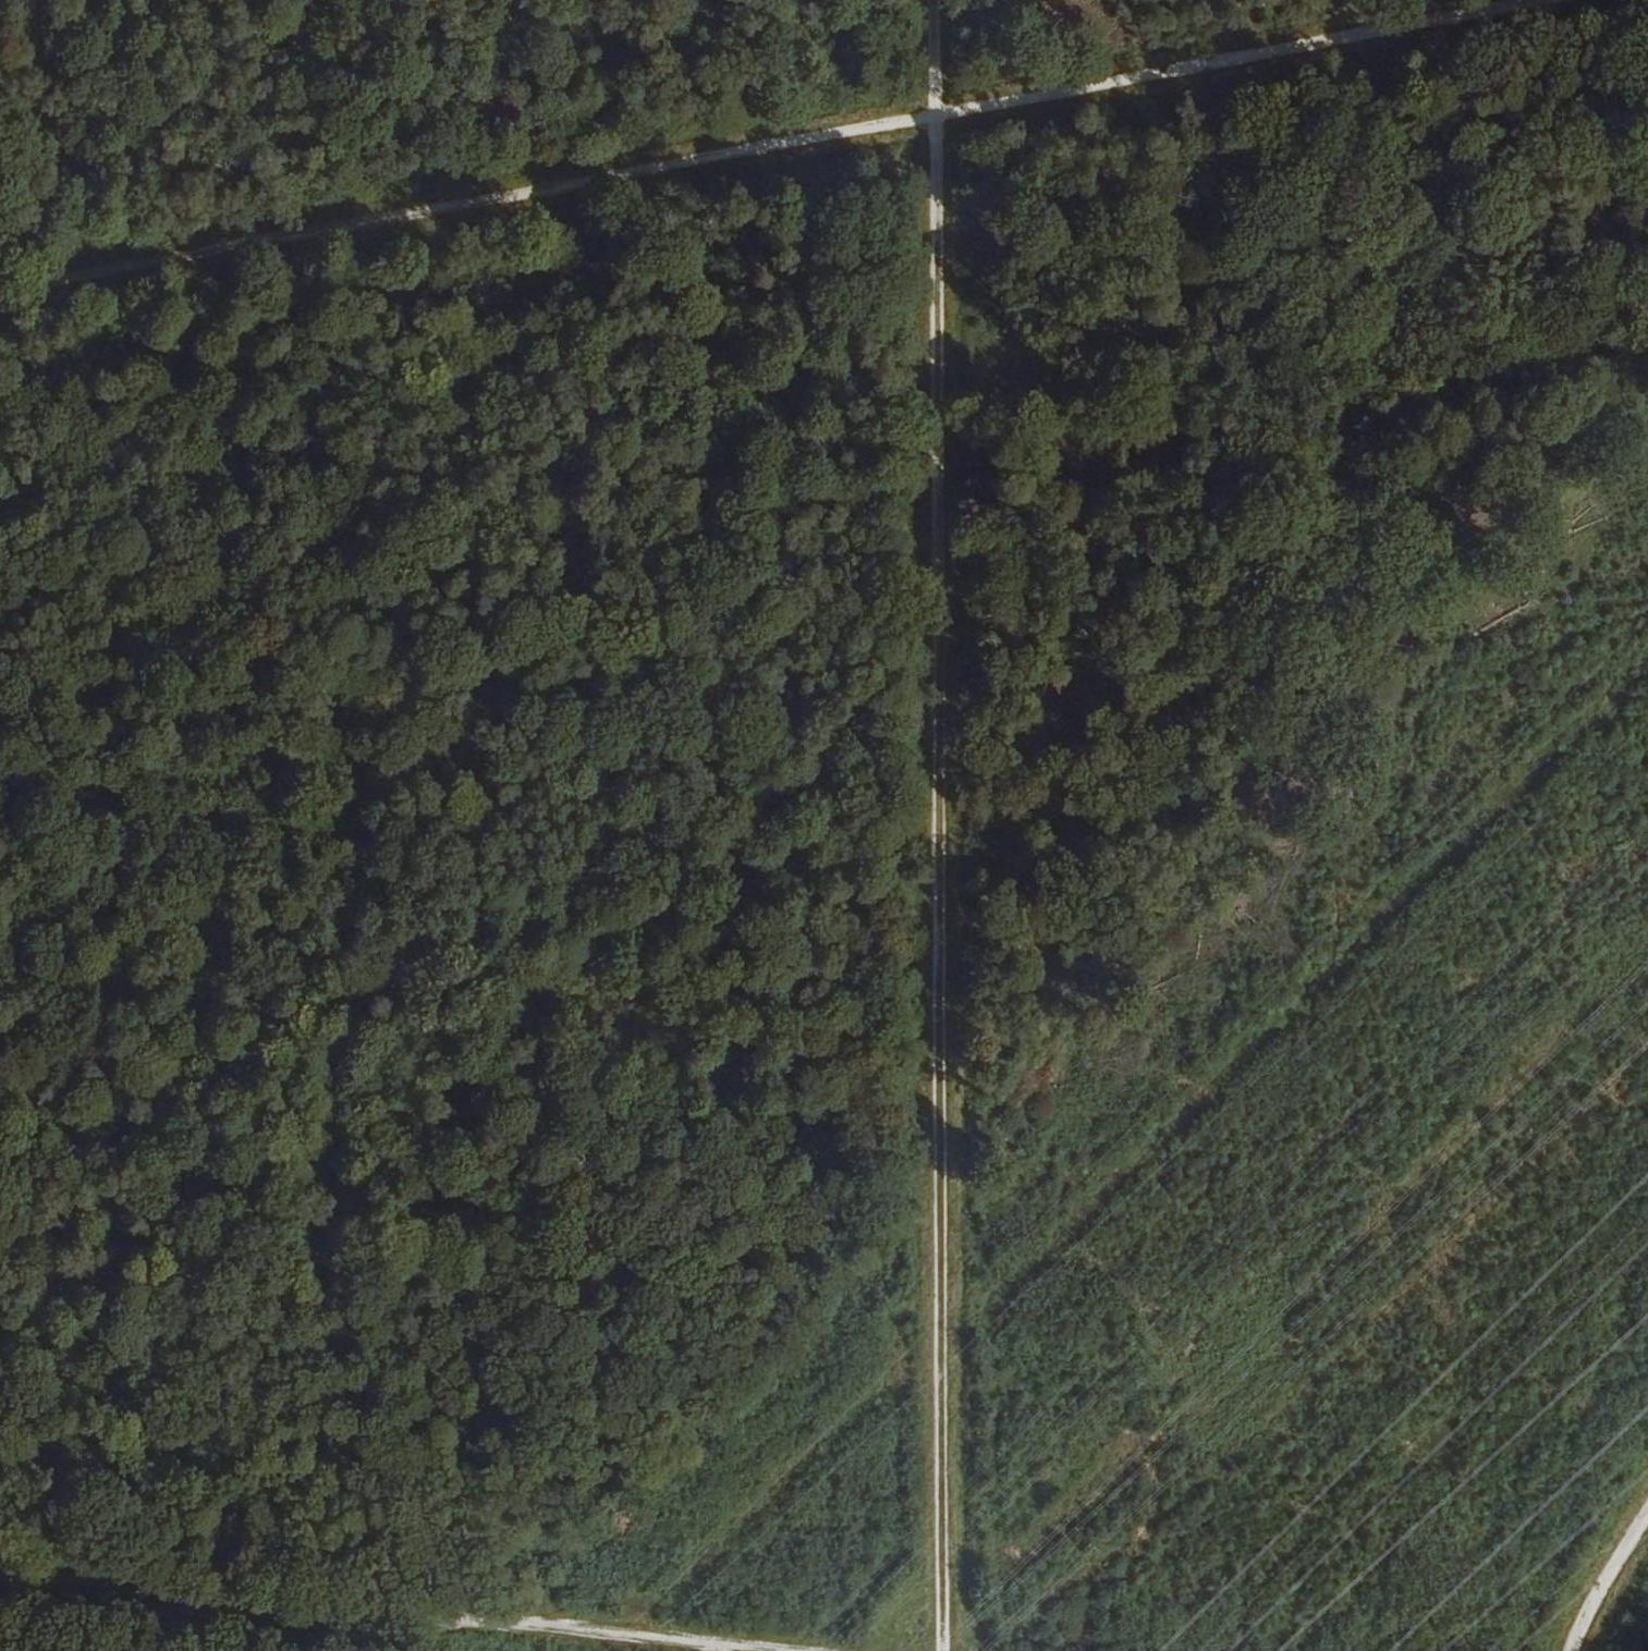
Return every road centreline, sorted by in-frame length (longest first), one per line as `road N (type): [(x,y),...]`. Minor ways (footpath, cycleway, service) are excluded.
road 1 (track): [(940,112),(944,1650)]
road 2 (track): [(940,112),(0,310)]
road 3 (track): [(0,1583),(100,1583),(754,1650)]
road 4 (track): [(940,112),(1538,0)]
road 5 (track): [(1647,1514),(1569,1650)]

